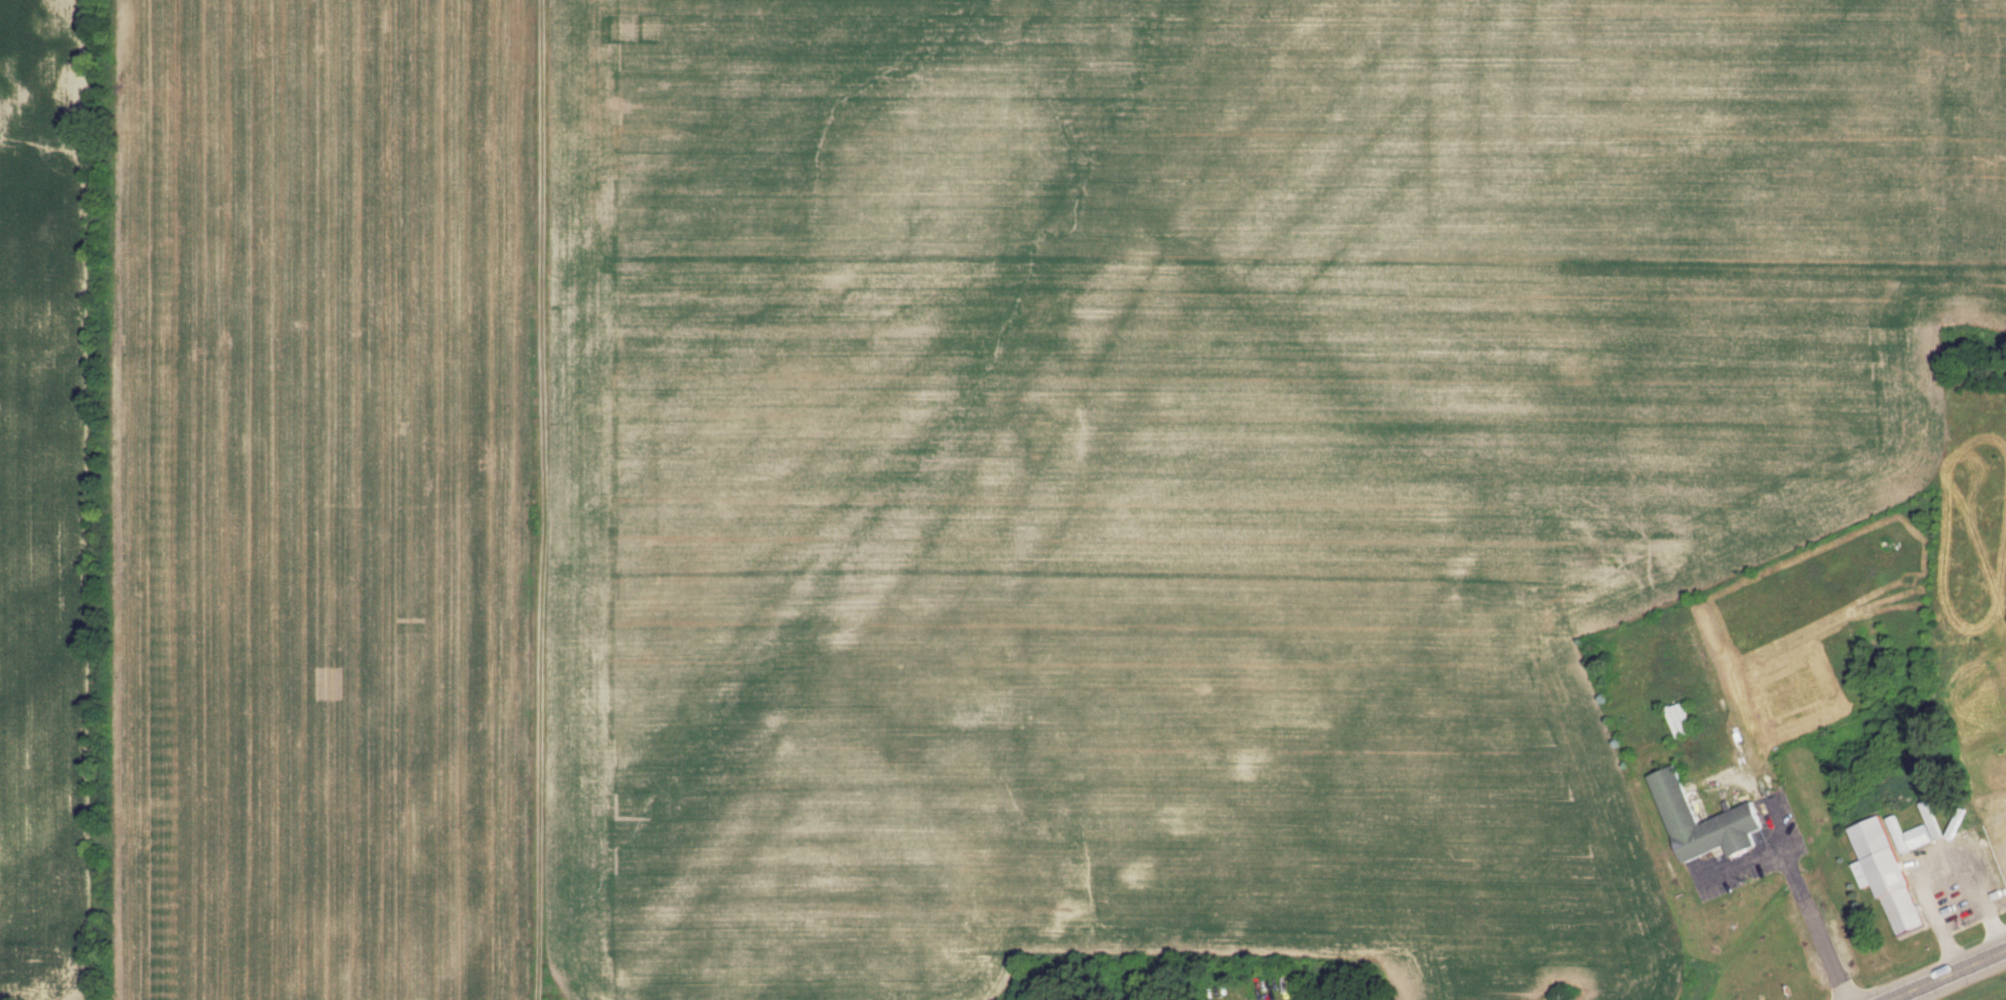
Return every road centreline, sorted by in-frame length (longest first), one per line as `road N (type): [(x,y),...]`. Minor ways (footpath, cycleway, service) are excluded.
road 1 (primary): [(1890,999),(2005,950)]

